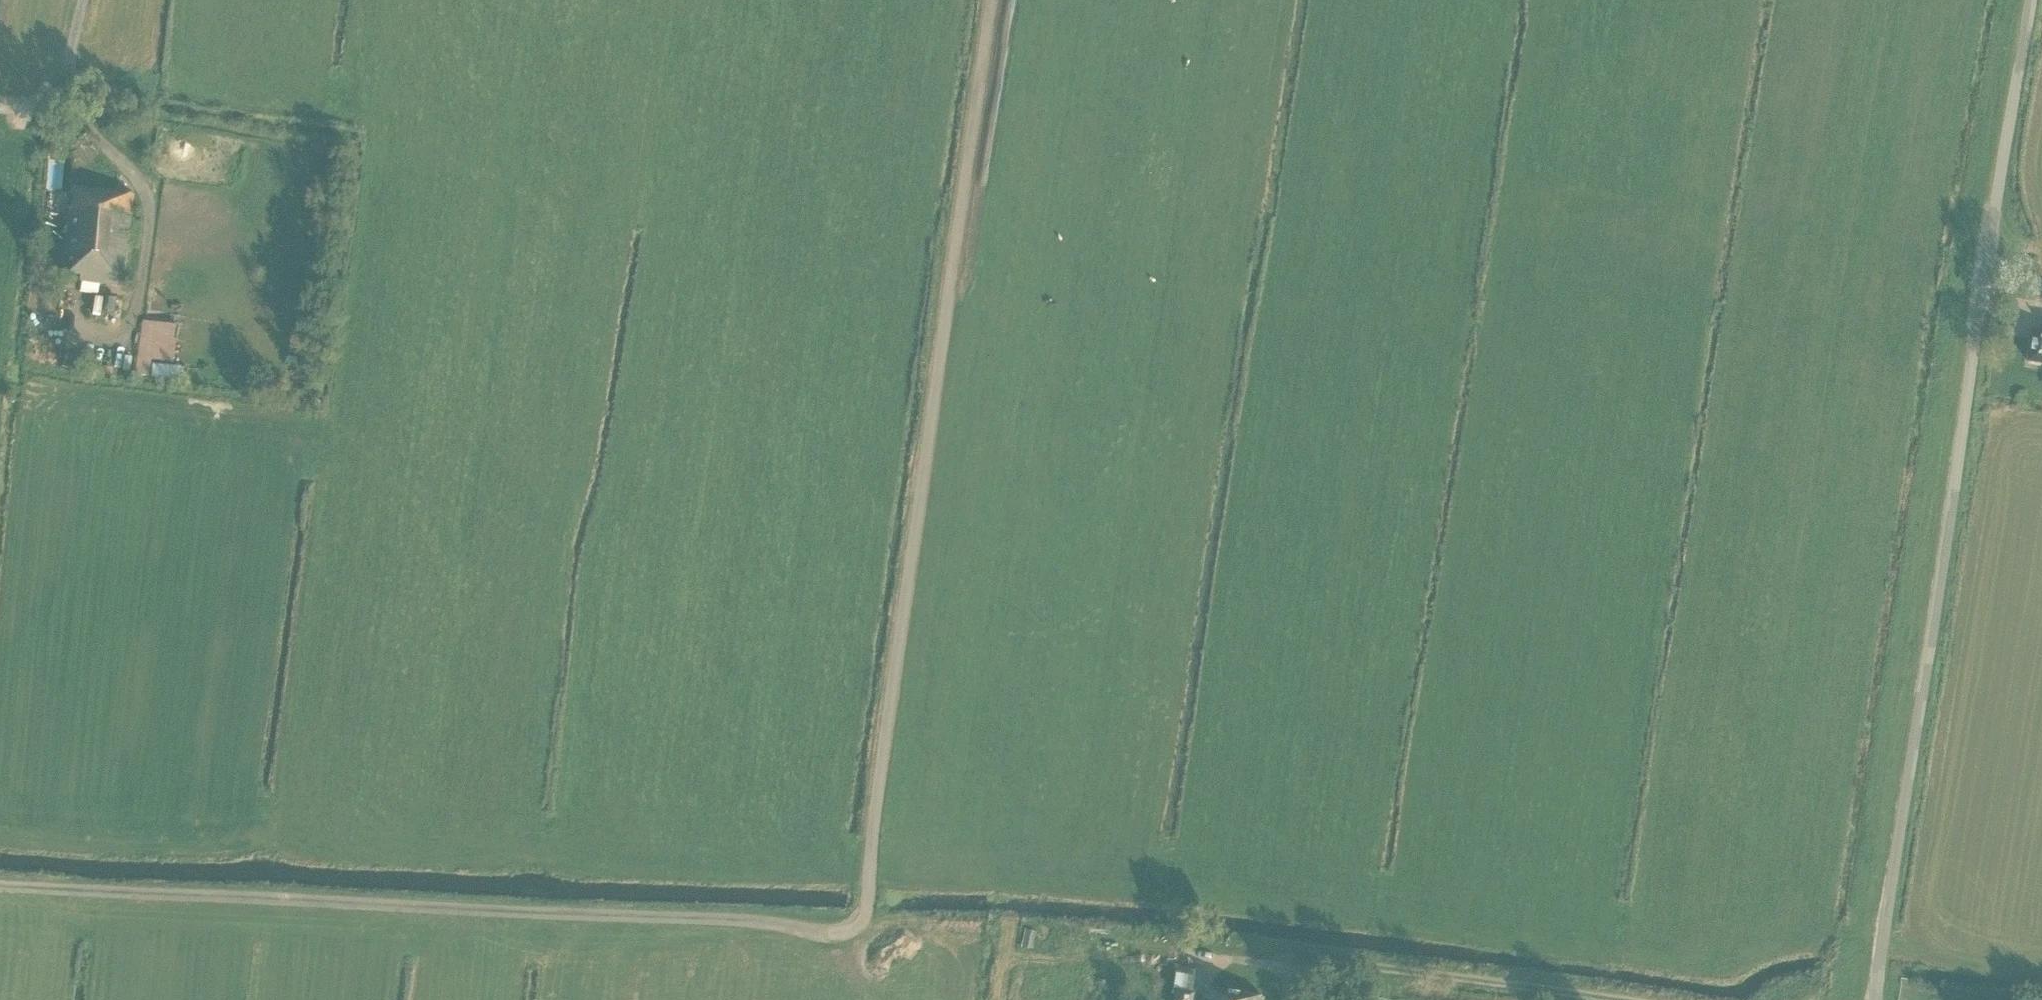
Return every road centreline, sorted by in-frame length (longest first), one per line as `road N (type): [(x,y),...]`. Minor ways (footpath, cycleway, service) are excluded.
road 1 (unclassified): [(1873,999),(1978,295),(2032,0)]
road 2 (track): [(74,0),(58,74),(19,130),(0,284)]

